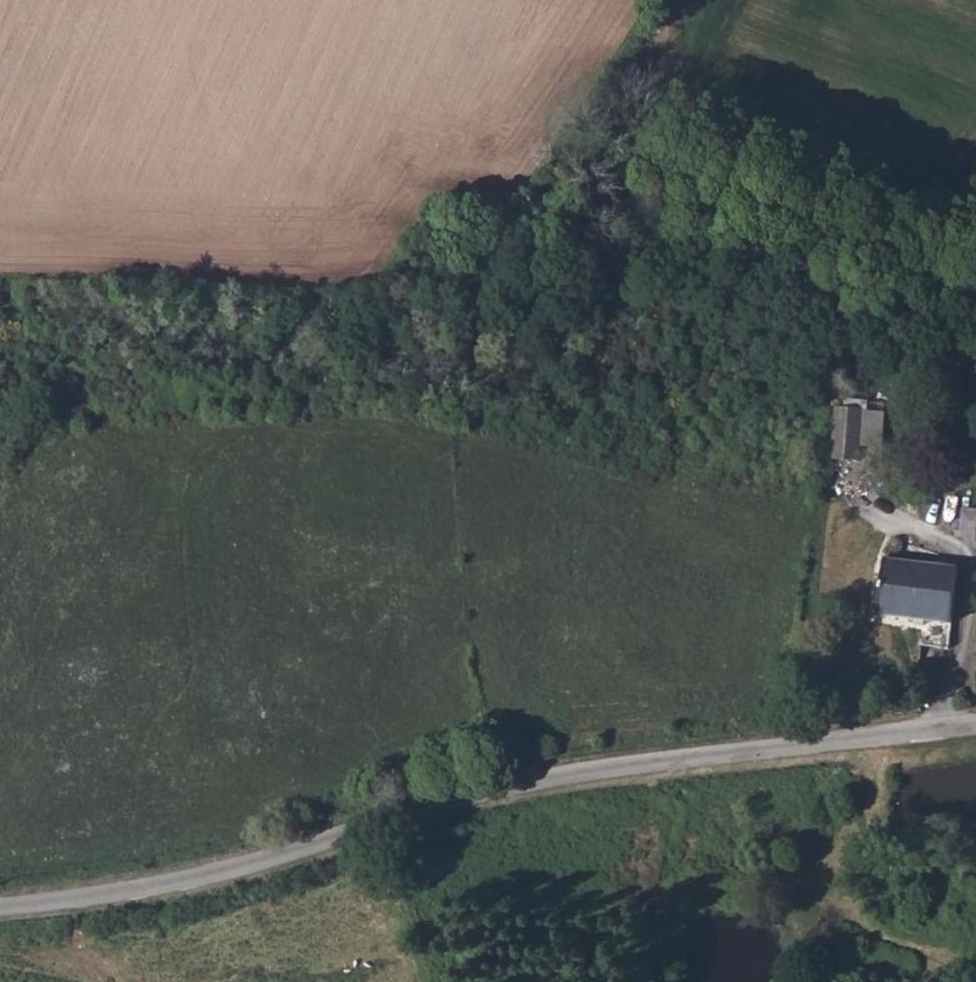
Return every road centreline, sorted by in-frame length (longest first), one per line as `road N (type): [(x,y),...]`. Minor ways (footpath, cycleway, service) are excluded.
road 1 (unclassified): [(0,907),(175,885),(500,792),(634,764),(975,727)]

